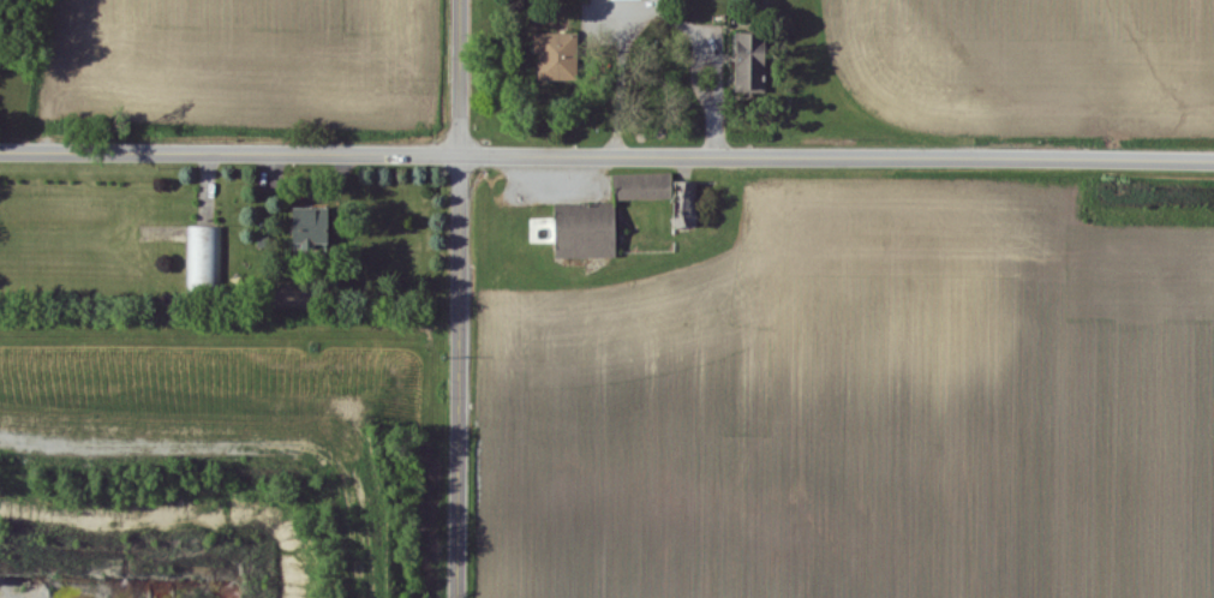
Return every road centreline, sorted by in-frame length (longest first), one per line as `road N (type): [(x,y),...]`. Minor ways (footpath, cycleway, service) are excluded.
road 1 (residential): [(1213,163),(0,153)]
road 2 (residential): [(454,597),(462,0)]

